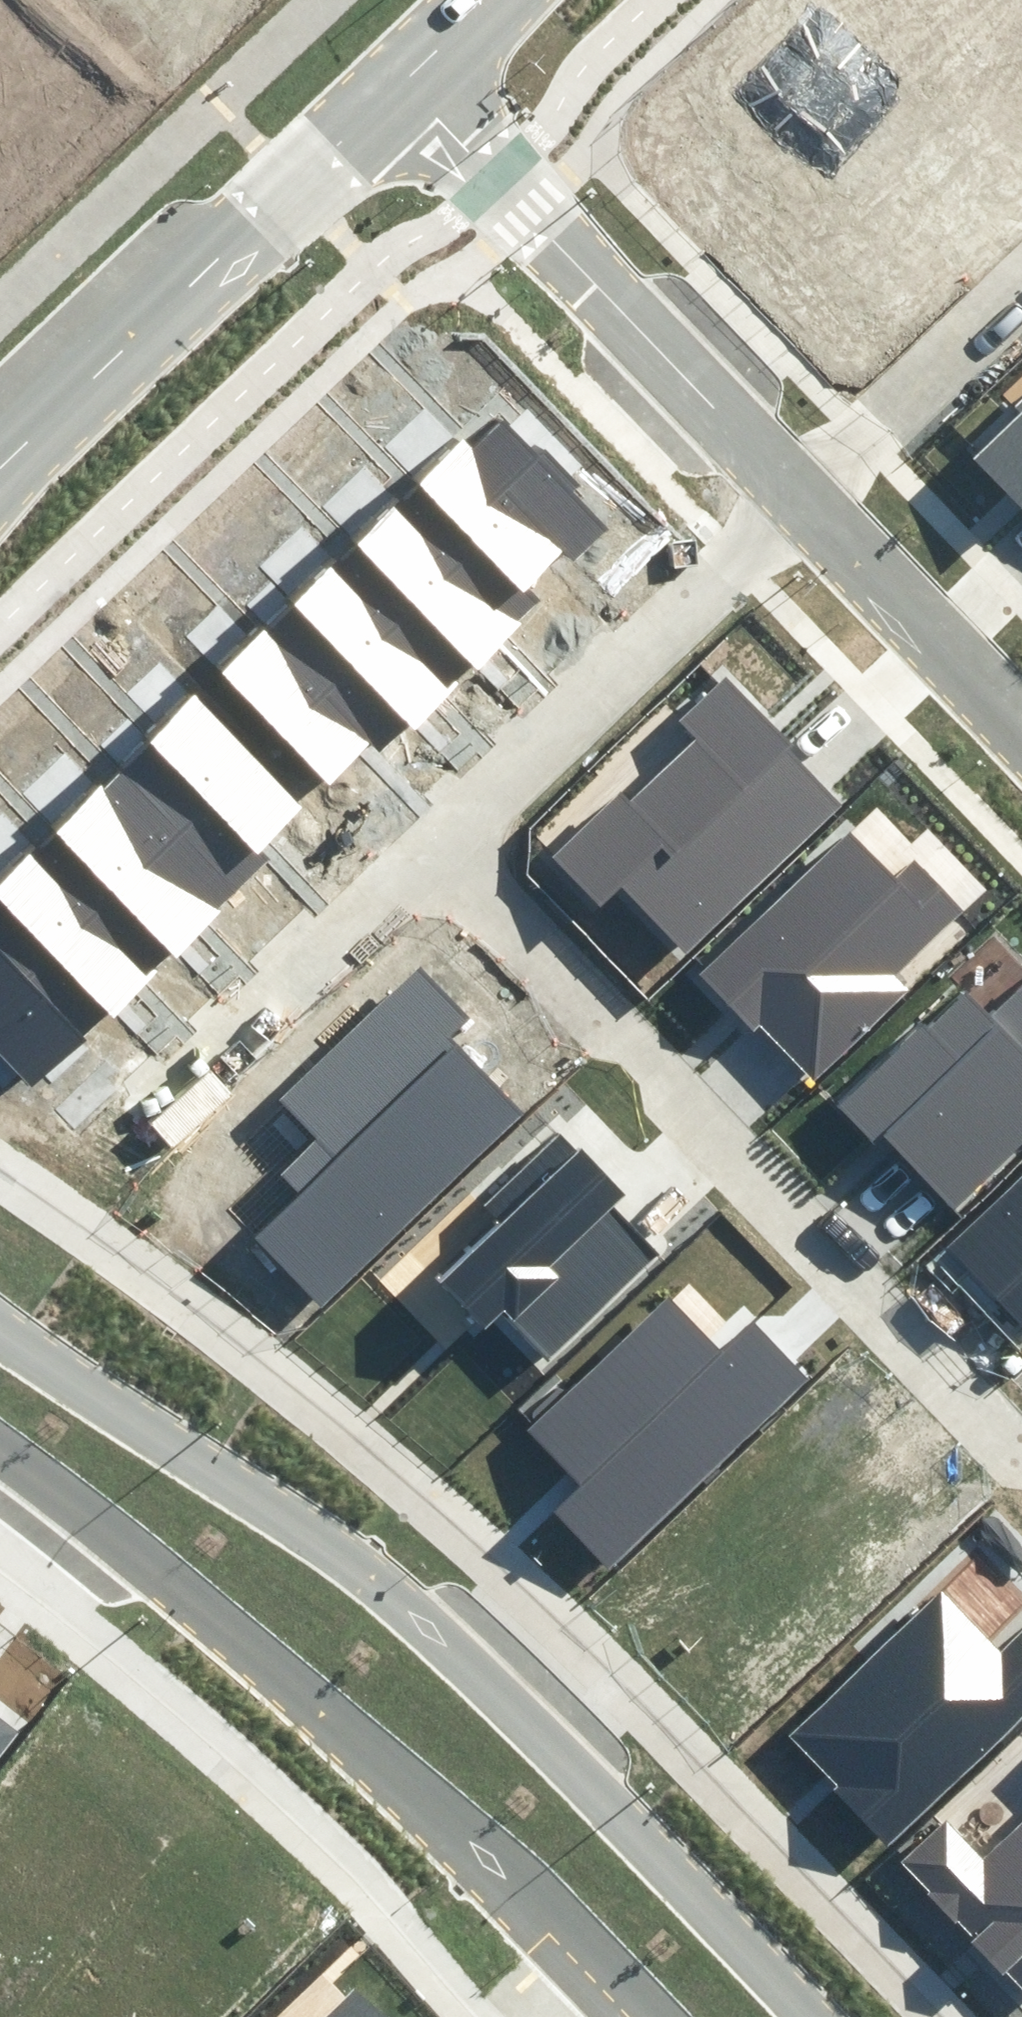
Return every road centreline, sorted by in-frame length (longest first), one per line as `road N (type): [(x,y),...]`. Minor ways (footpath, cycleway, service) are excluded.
road 1 (secondary): [(0,1324),(394,1596),(807,2016)]
road 2 (residential): [(433,833),(1021,1452)]
road 3 (secondary): [(636,2016),(485,1858),(218,1617),(0,1457)]
road 4 (residential): [(405,77),(783,501)]
road 5 (tertiary): [(0,453),(222,227),(405,77)]
road 6 (residential): [(783,501),(433,833)]
road 7 (residential): [(433,833),(161,1092)]
road 8 (residential): [(783,501),(1021,748)]
road 9 (residential): [(783,501),(1021,276)]

